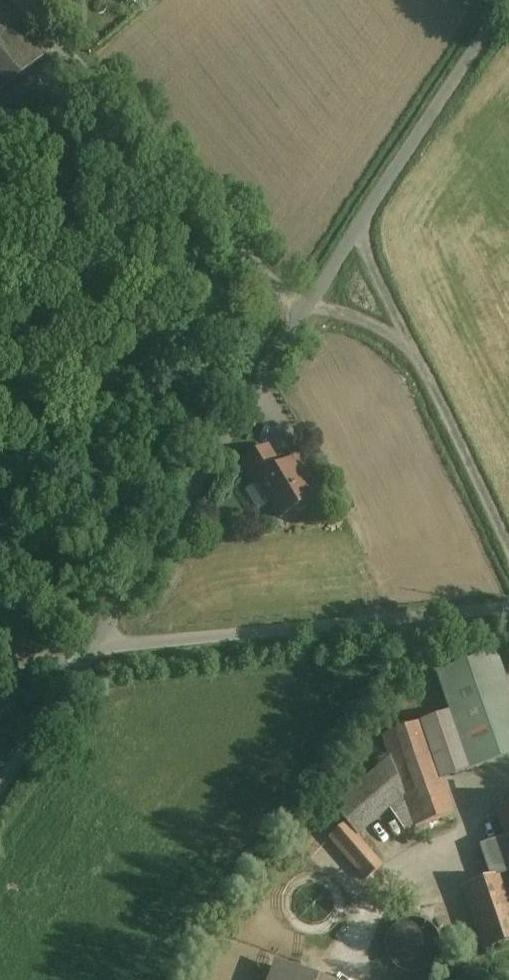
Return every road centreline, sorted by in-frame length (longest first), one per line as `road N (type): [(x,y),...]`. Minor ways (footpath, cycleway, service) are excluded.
road 1 (unclassified): [(491,0),(94,645)]
road 2 (unclassified): [(508,606),(94,645)]
road 3 (track): [(343,233),(508,562)]
road 4 (unclassified): [(94,645),(0,791)]

